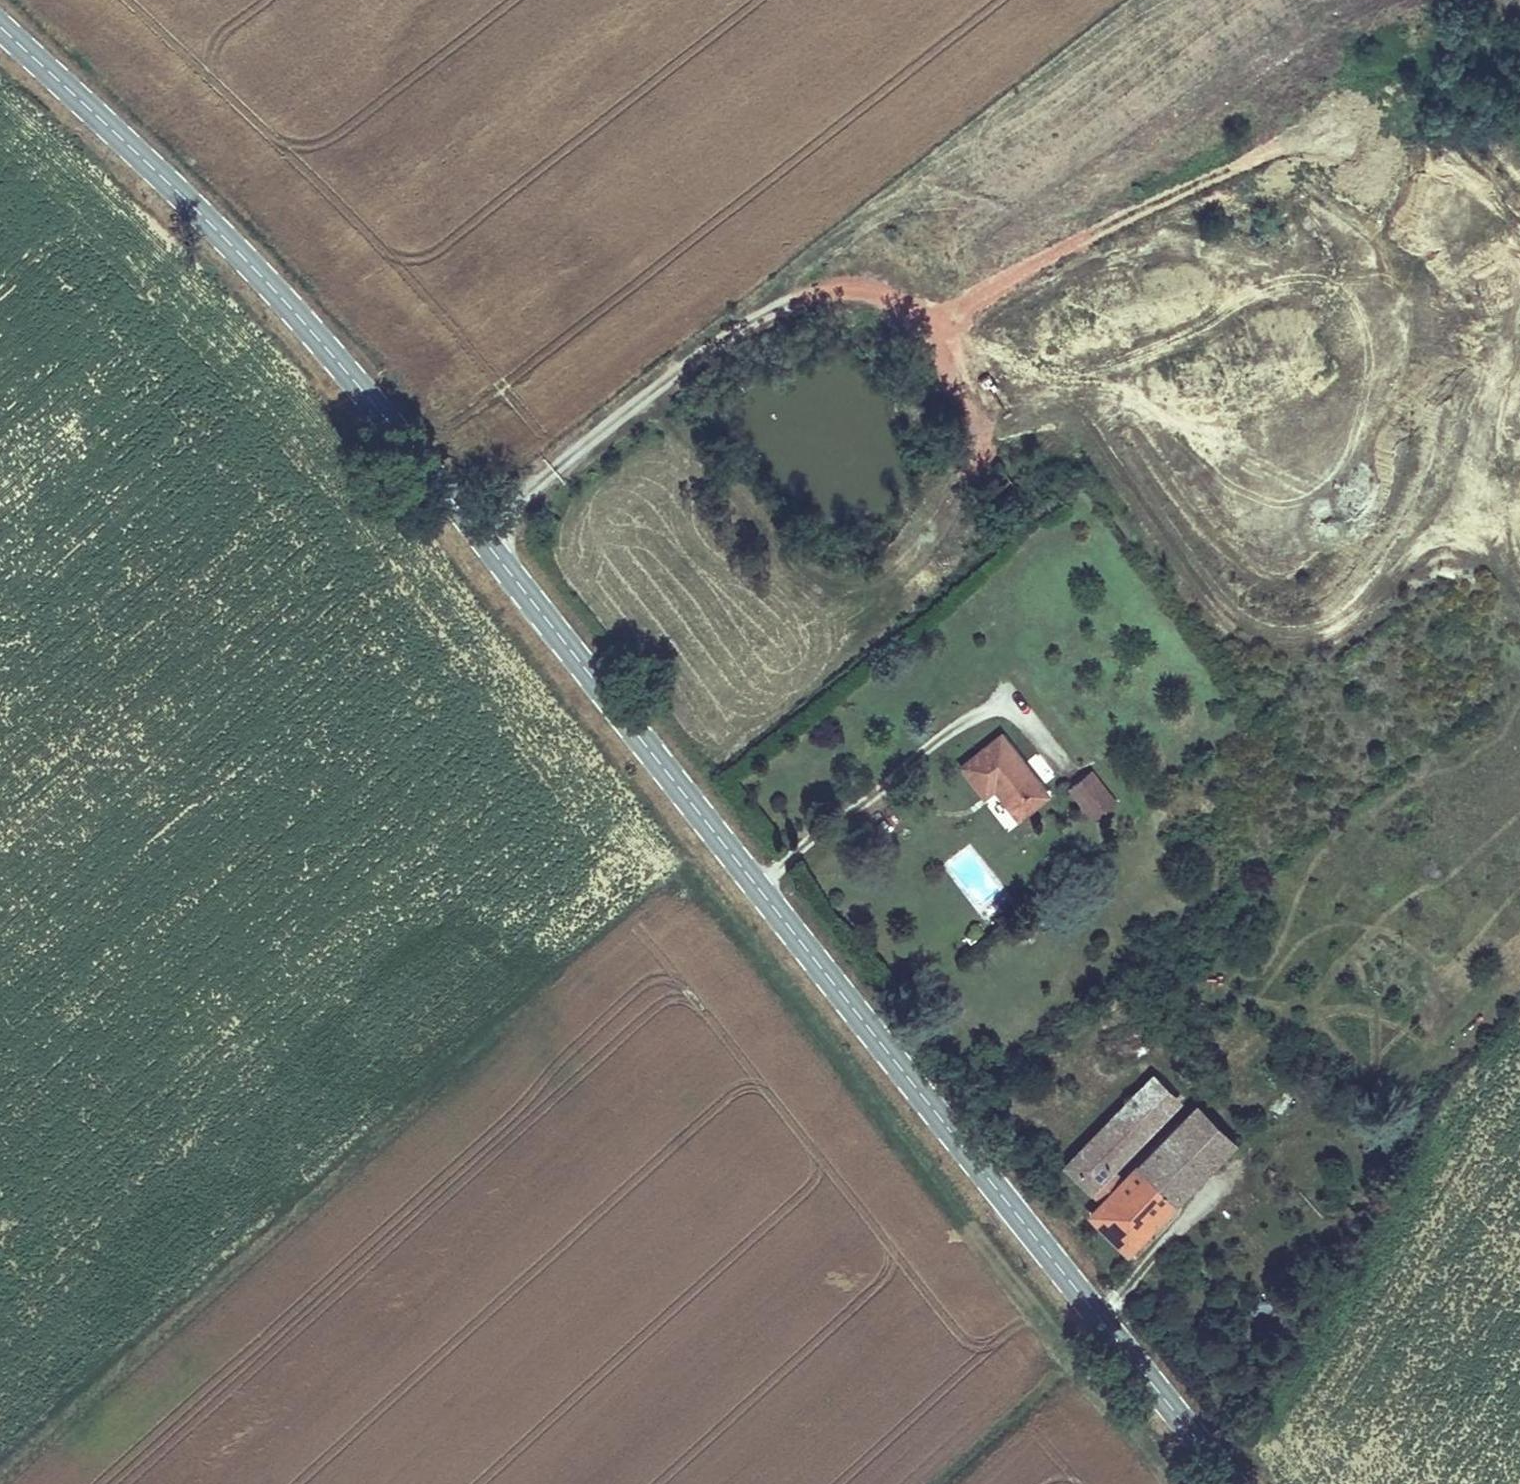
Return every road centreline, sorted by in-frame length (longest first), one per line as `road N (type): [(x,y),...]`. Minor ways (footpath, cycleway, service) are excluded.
road 1 (secondary): [(0,27),(130,146),(337,360),(1232,1483)]

